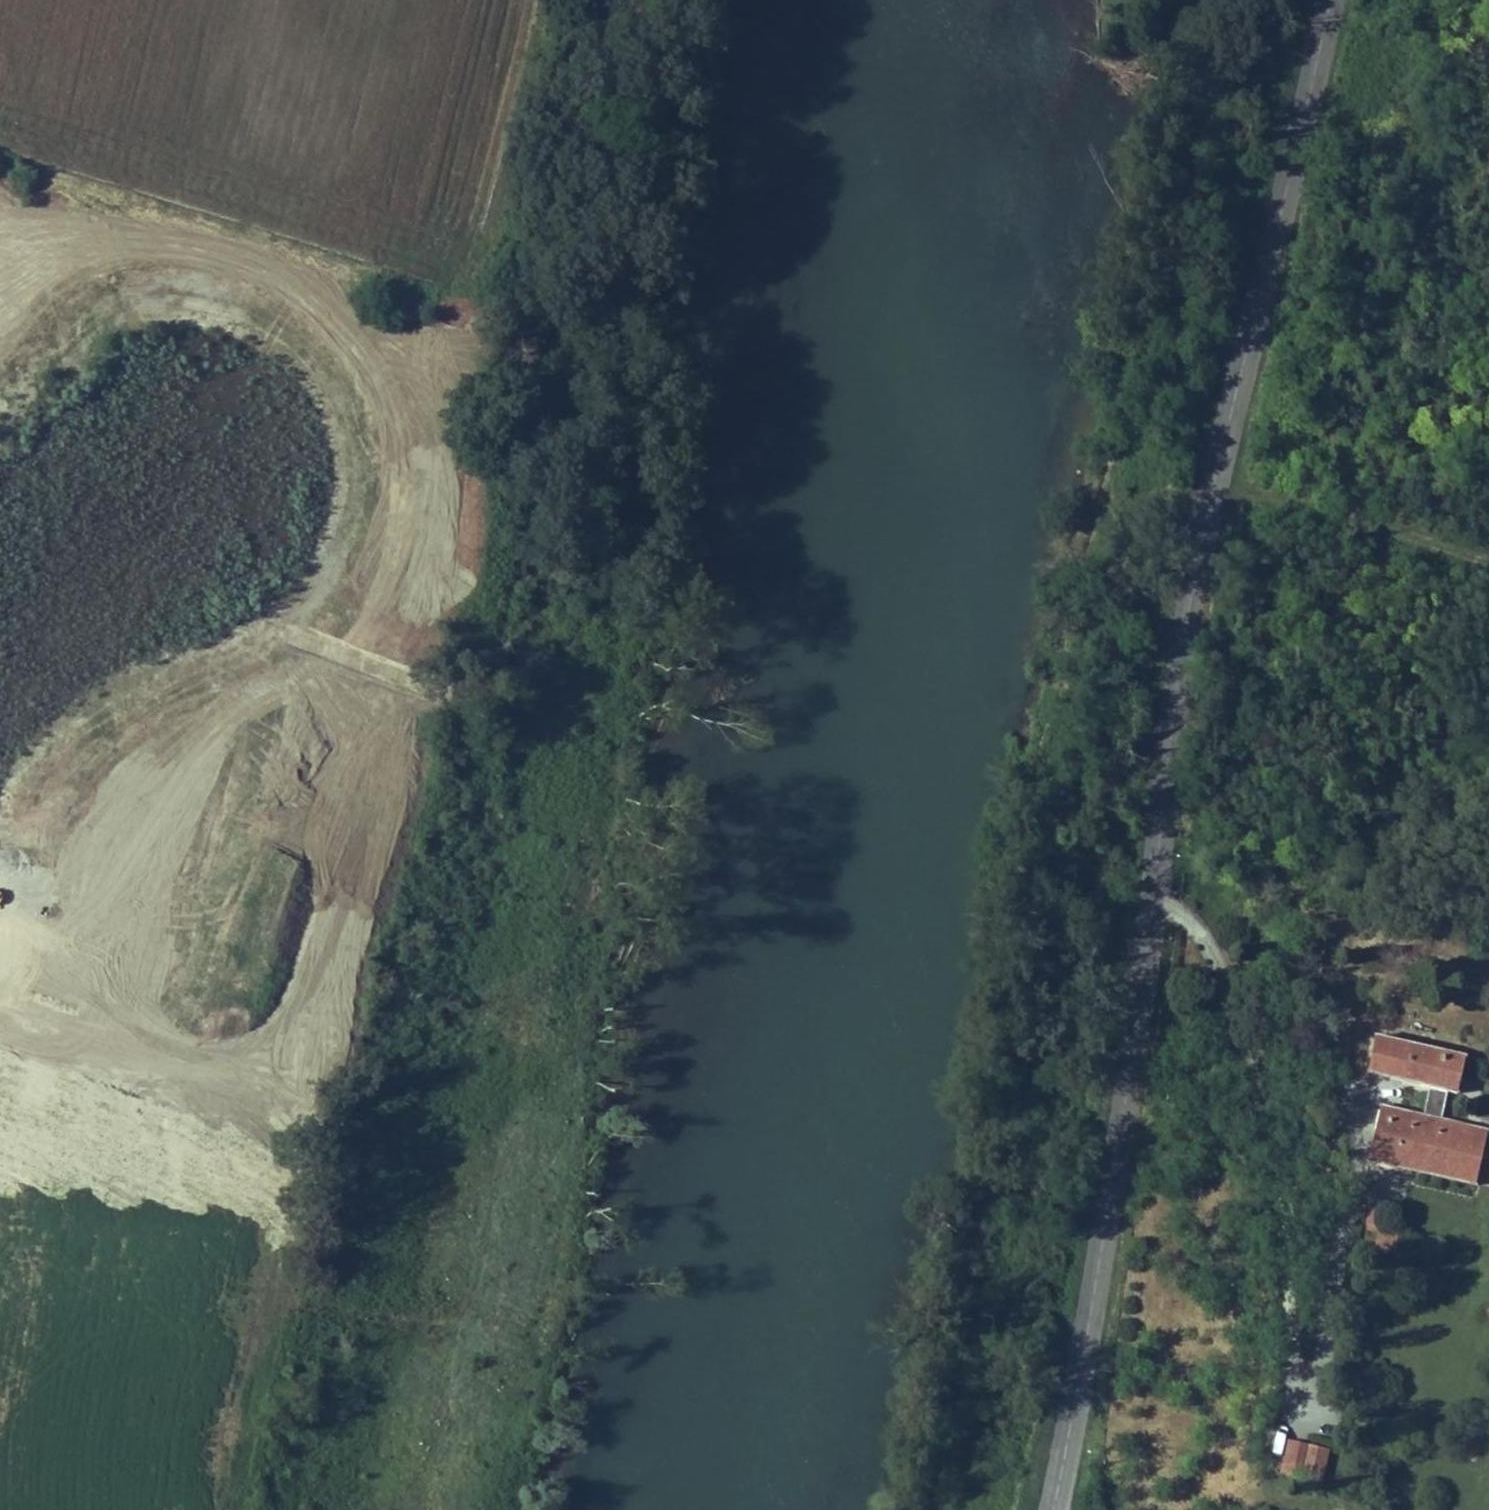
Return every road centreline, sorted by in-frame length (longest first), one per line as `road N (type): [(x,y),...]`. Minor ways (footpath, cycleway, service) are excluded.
road 1 (tertiary): [(1043,1509),(1115,1168),(1175,742),(1238,371),(1328,0)]

